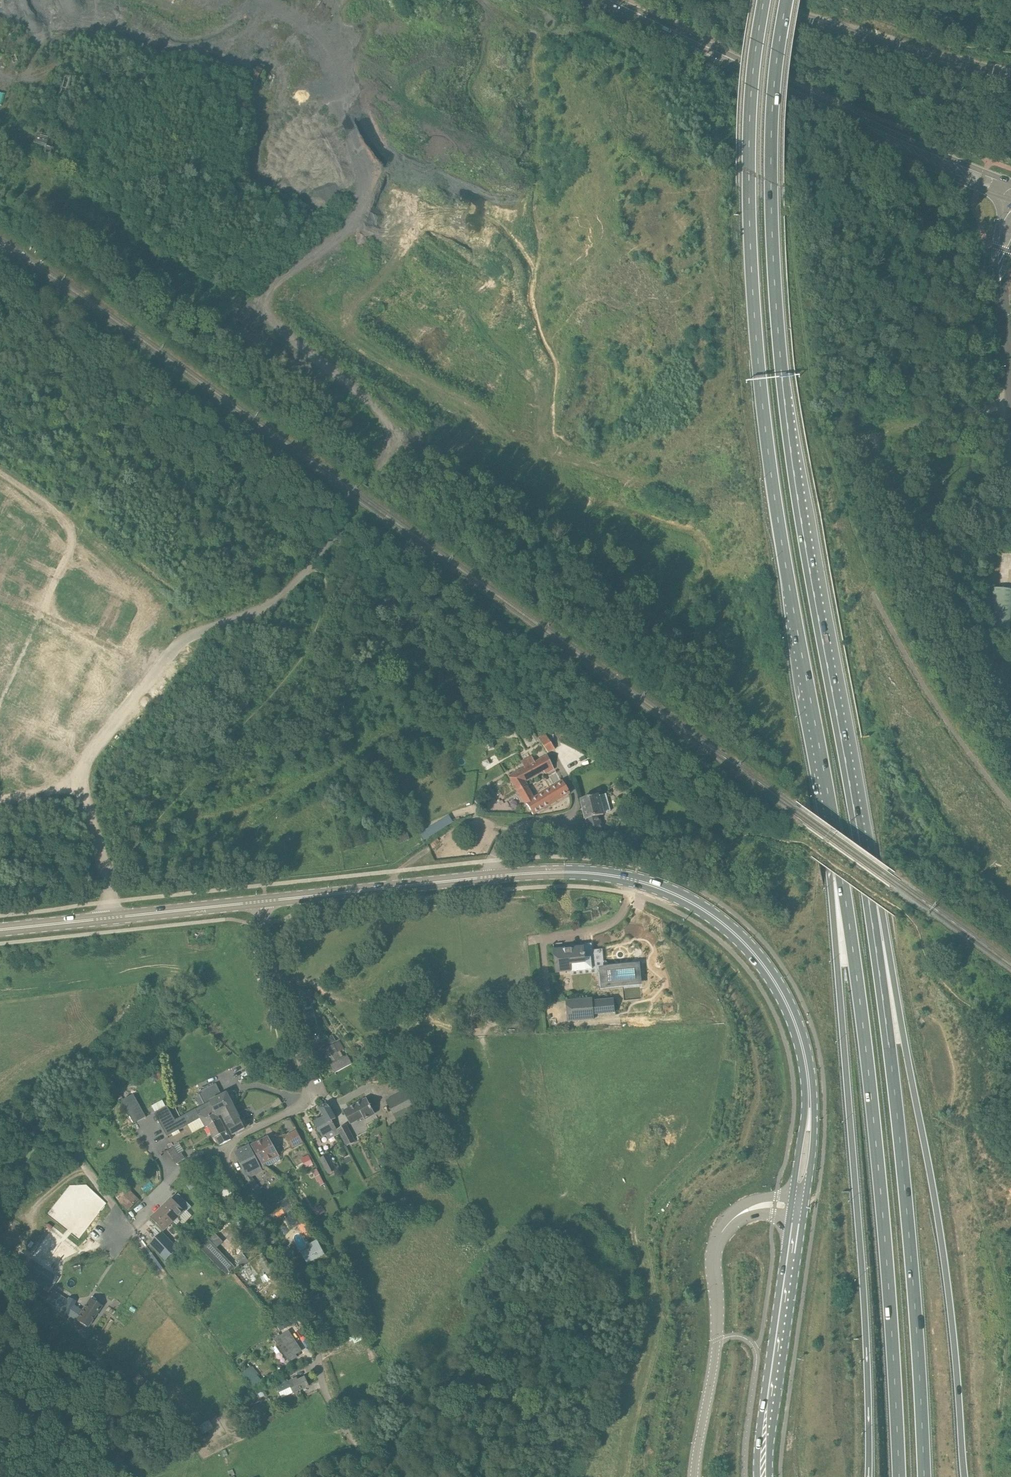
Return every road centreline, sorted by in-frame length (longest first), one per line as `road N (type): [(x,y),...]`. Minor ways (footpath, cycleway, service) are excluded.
road 1 (trunk): [(866,876),(793,468),(778,326),(771,160),(787,0)]
road 2 (trunk): [(765,0),(750,192),(759,378),(839,853)]
road 3 (secondary): [(263,901),(557,872),(635,880),(688,899),(753,952),(797,1029),(809,1087),(800,1197)]
road 4 (trunk): [(839,853),(885,1245),(899,1476)]
road 5 (trunk): [(839,853),(837,966),(861,1245),(869,1476)]
road 6 (trunk): [(965,1476),(938,1218),(866,876)]
road 7 (trunk): [(924,1476),(906,1198),(866,876)]
road 8 (residential): [(332,1410),(302,1295),(223,1158),(228,1145),(298,1108),(309,1090),(264,923)]
road 9 (track): [(0,471),(58,514),(71,534),(0,703)]
road 10 (tertiary): [(846,115),(611,0)]
road 11 (secondary): [(797,1219),(763,1476)]
road 12 (track): [(275,0),(339,44),(345,72),(337,103),(380,187)]
road 13 (tertiary): [(846,115),(900,151),(1009,199)]
road 14 (tertiary): [(1010,182),(846,115)]
road 15 (secondary): [(110,918),(263,901)]
road 16 (unclassified): [(716,1343),(695,1476)]
road 17 (residential): [(732,1219),(714,1254),(716,1343)]

